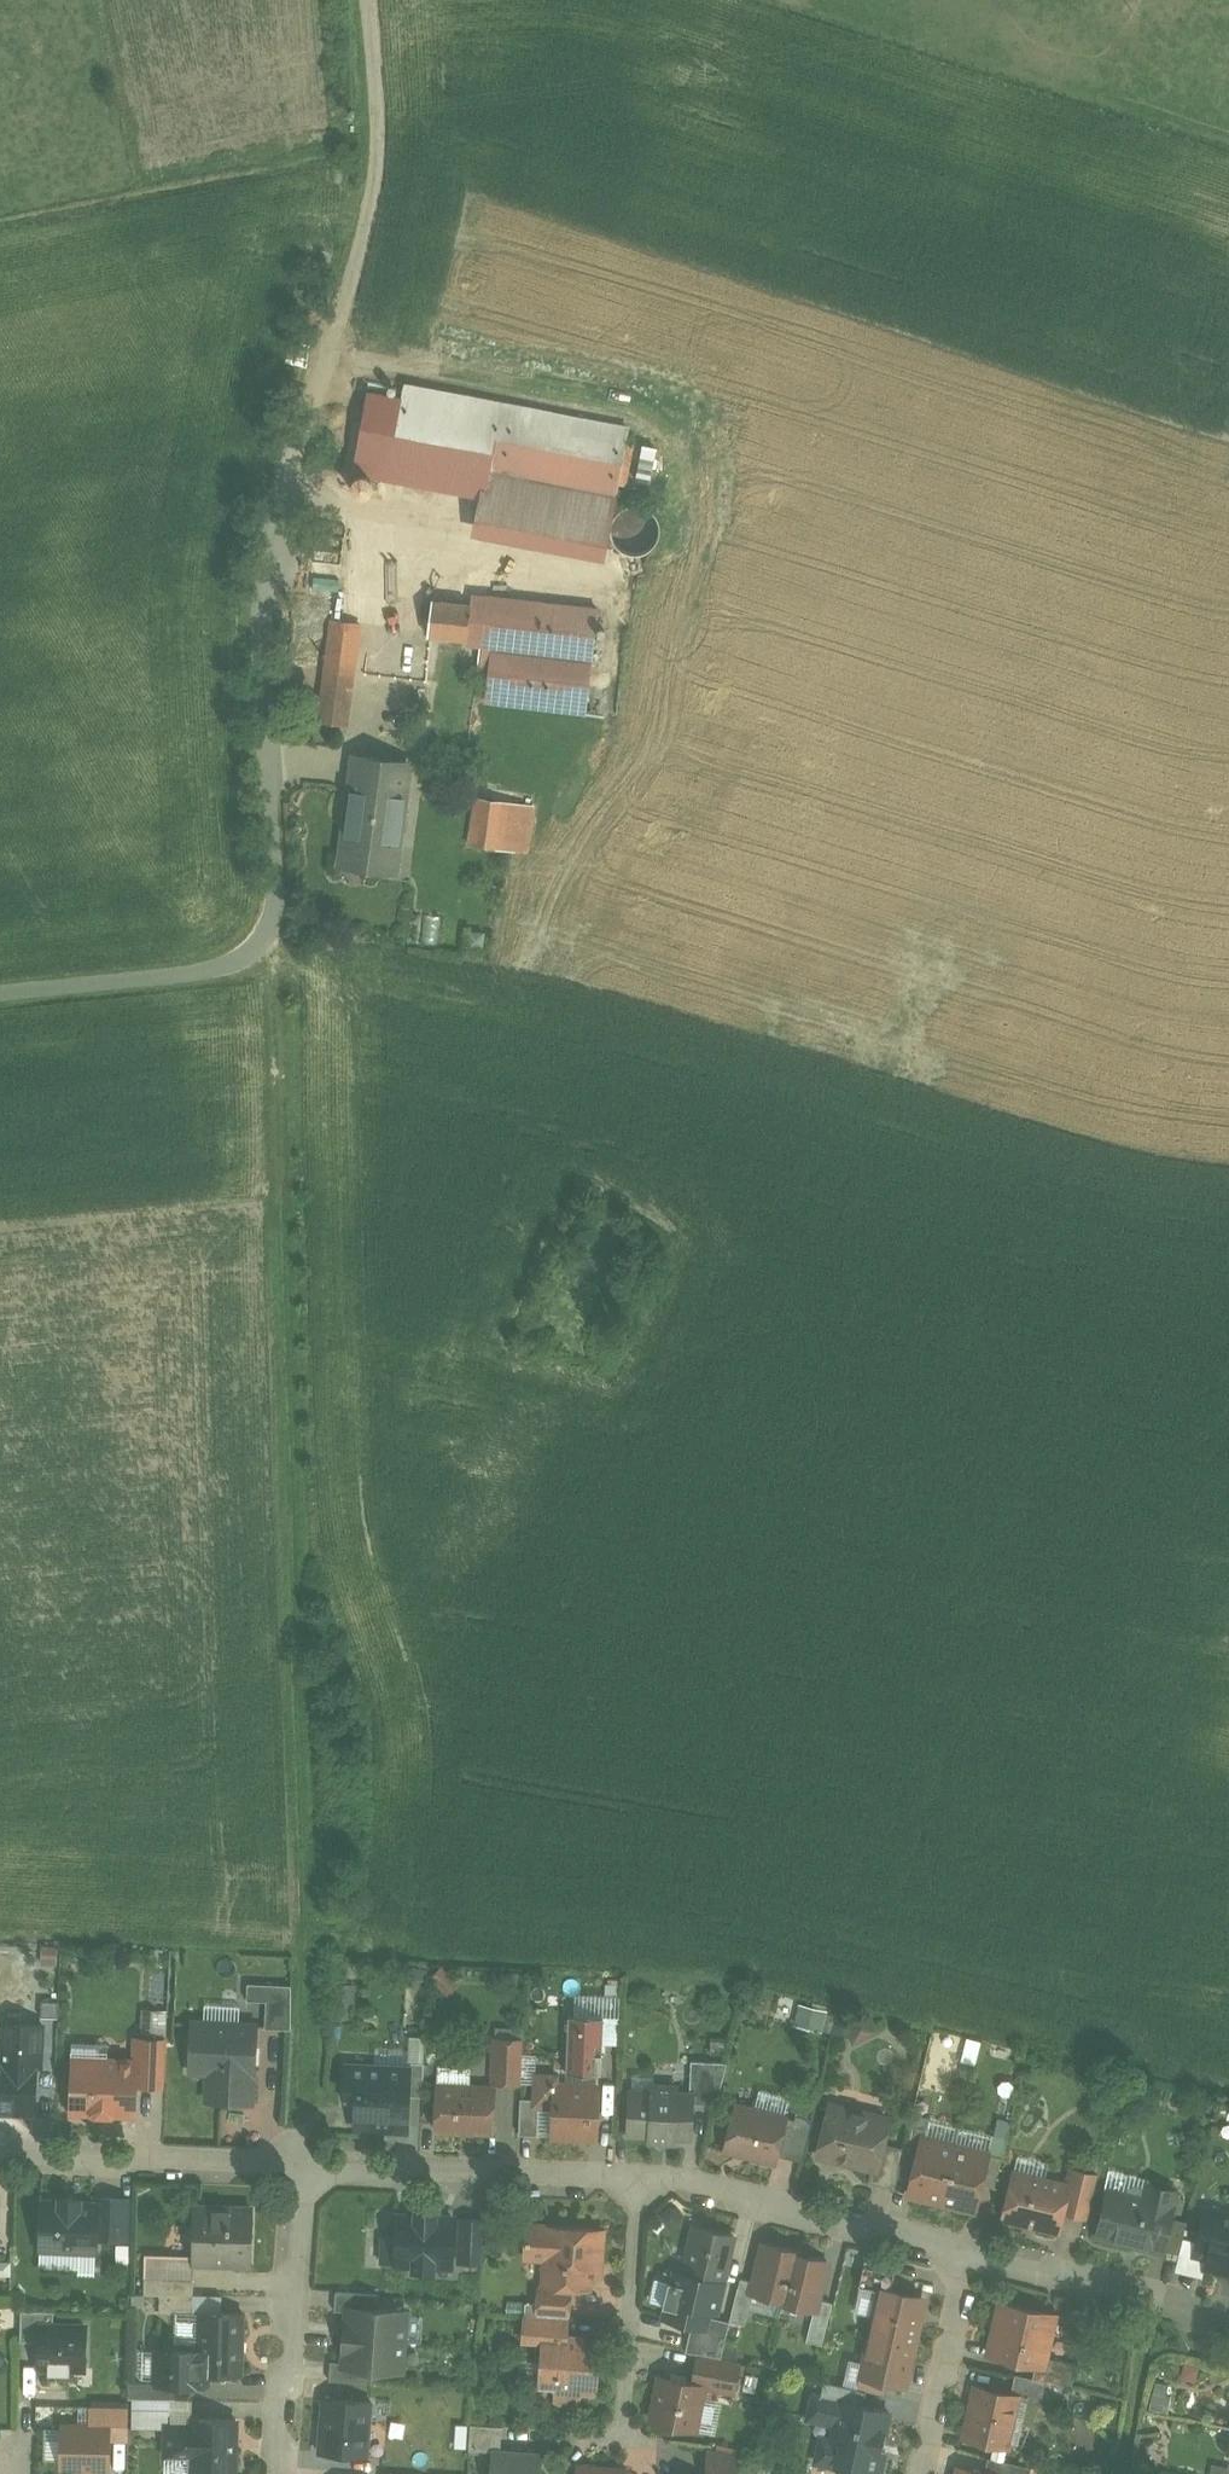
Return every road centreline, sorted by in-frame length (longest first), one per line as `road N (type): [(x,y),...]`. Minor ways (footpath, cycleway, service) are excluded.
road 1 (track): [(284,920),(282,1183),(308,1992),(299,2166)]
road 2 (unclassified): [(0,1003),(226,980),(284,920),(272,711),(282,557),(386,148),(374,0)]
road 3 (residential): [(299,2166),(641,2179)]
road 4 (residential): [(641,2179),(970,2253)]
road 5 (residential): [(280,2473),(299,2166)]
road 6 (residential): [(0,2150),(299,2166)]
road 7 (residential): [(970,2253),(1228,2317)]
road 8 (residential): [(623,2440),(641,2179)]
road 9 (residential): [(970,2253),(922,2473)]

